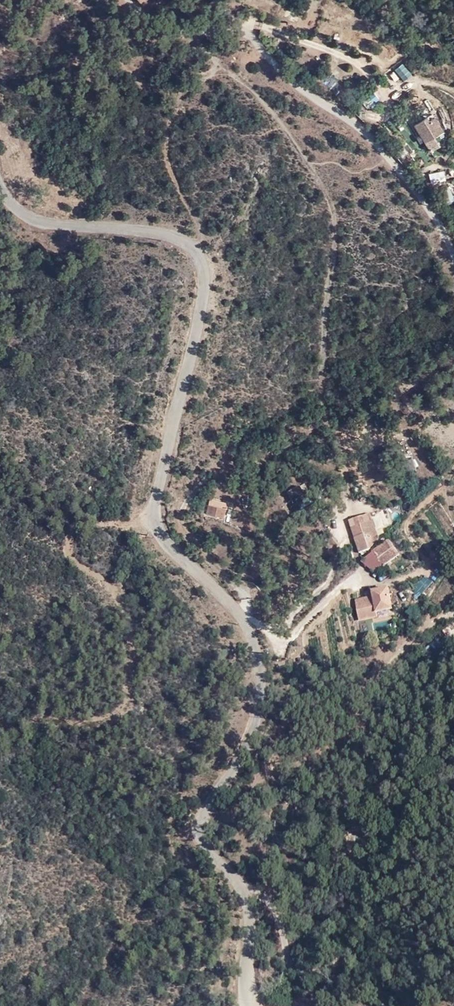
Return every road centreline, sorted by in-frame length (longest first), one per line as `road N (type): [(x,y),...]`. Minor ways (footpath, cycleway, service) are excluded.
road 1 (tertiary): [(0,184),(15,208),(38,220),(169,234),(201,256),(204,296),(154,511),(164,539),(240,618),(257,657),(253,728),(201,823),(247,904),(252,1005)]
road 2 (residential): [(453,265),(421,205),(305,67),(237,33),(167,33),(128,0)]
road 3 (track): [(190,33),(217,61),(183,95),(167,142),(199,231),(193,246)]

